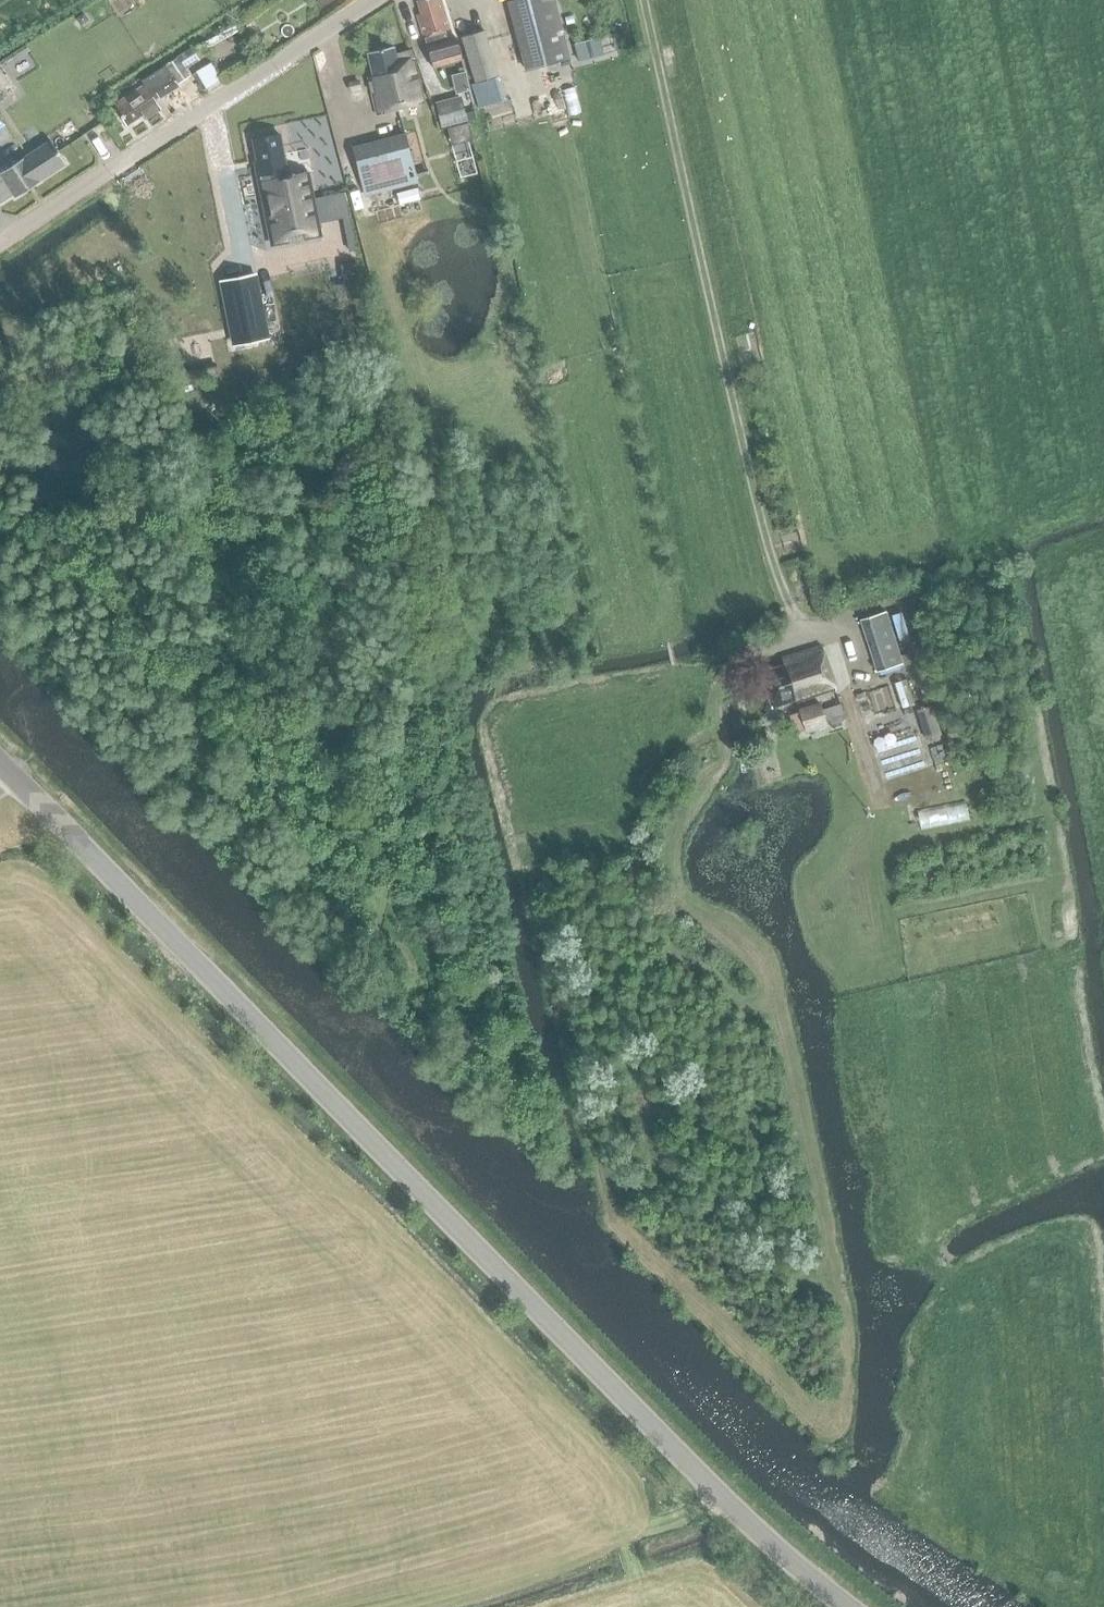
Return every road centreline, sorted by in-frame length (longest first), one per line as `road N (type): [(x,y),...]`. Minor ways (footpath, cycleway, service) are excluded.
road 1 (secondary): [(848,1606),(650,1425),(0,764)]
road 2 (track): [(643,0),(732,393),(798,636)]
road 3 (residential): [(0,242),(374,0)]

